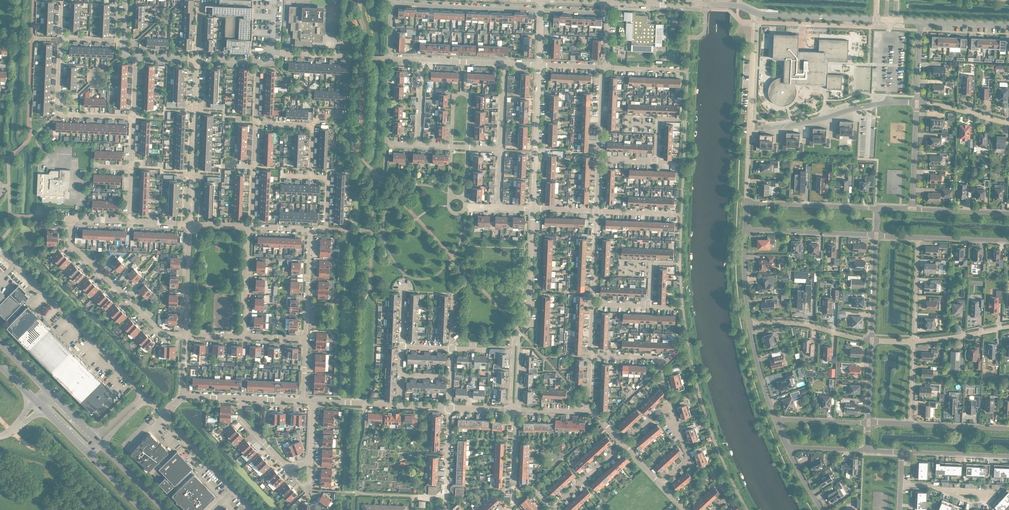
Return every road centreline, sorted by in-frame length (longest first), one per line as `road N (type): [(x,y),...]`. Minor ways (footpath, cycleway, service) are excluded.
road 1 (unclassified): [(145,396),(0,251)]
road 2 (residential): [(754,11),(747,202)]
road 3 (residential): [(185,335),(164,335),(71,244),(71,219)]
road 4 (residential): [(190,226),(197,60)]
road 5 (residential): [(134,117),(56,114),(59,40)]
road 6 (residential): [(421,60),(271,53)]
road 7 (residential): [(541,11),(394,3)]
road 8 (residential): [(533,209),(539,65)]
road 9 (residential): [(517,338),(528,325),(533,209)]
road 10 (unclassified): [(886,20),(754,11)]
road 11 (residential): [(745,229),(877,235)]
road 12 (residential): [(878,209),(747,202)]
road 13 (unclassified): [(254,509),(163,415)]
road 14 (residential): [(750,324),(809,325),(871,341)]

